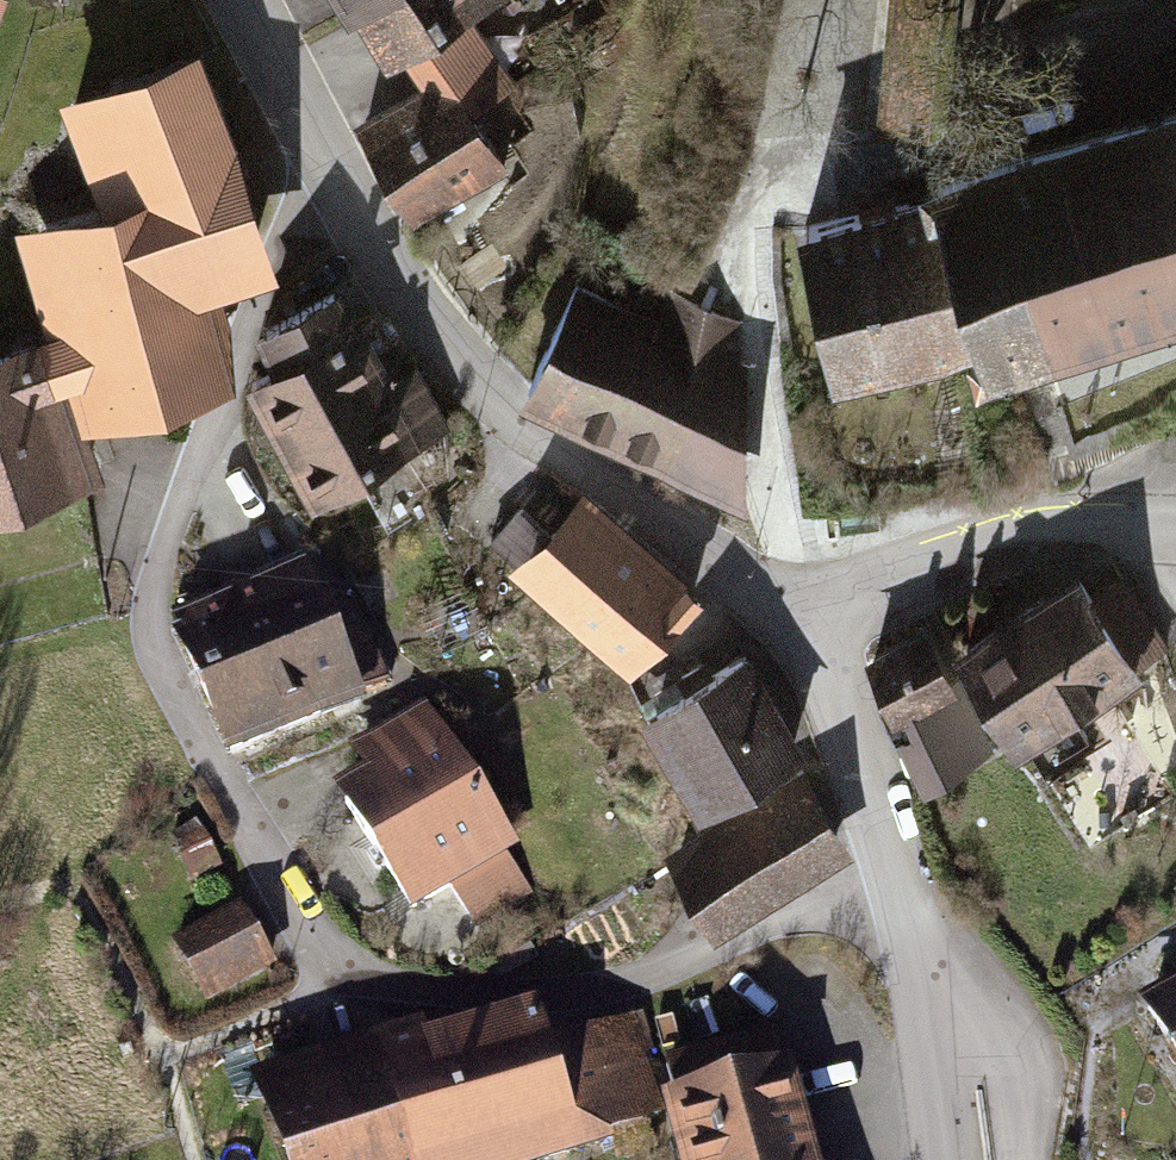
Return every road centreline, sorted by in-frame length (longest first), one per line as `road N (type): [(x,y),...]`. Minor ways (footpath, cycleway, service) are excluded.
road 1 (residential): [(238,0),(328,174),(507,418),(812,624)]
road 2 (unclassified): [(1175,533),(1064,529),(1003,540),(812,624)]
road 3 (residential): [(812,624),(917,980)]
road 4 (residential): [(1027,1159),(1010,1045),(975,997),(917,980)]
road 5 (residential): [(917,980),(947,1159)]

